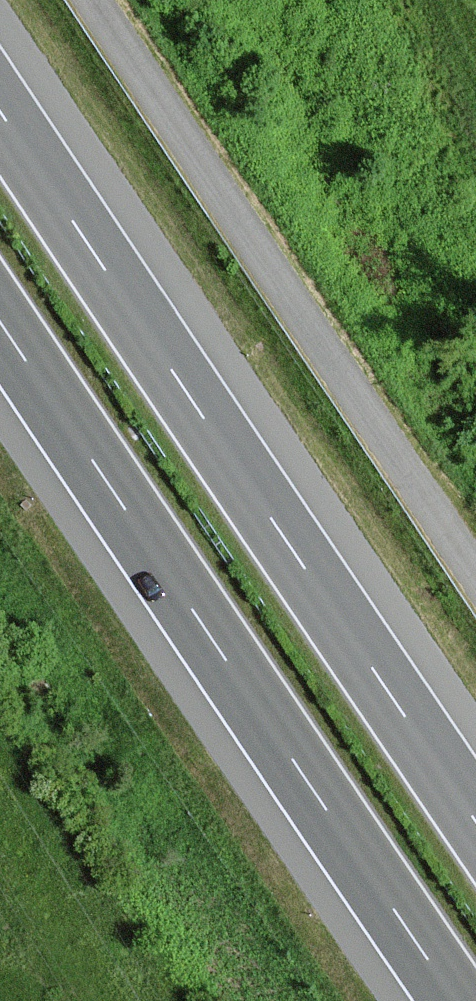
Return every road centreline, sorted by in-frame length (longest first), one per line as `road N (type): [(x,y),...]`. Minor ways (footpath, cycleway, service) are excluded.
road 1 (motorway): [(475,820),(0,110)]
road 2 (motorway): [(0,322),(457,1000)]
road 3 (unclassified): [(95,0),(475,576)]

